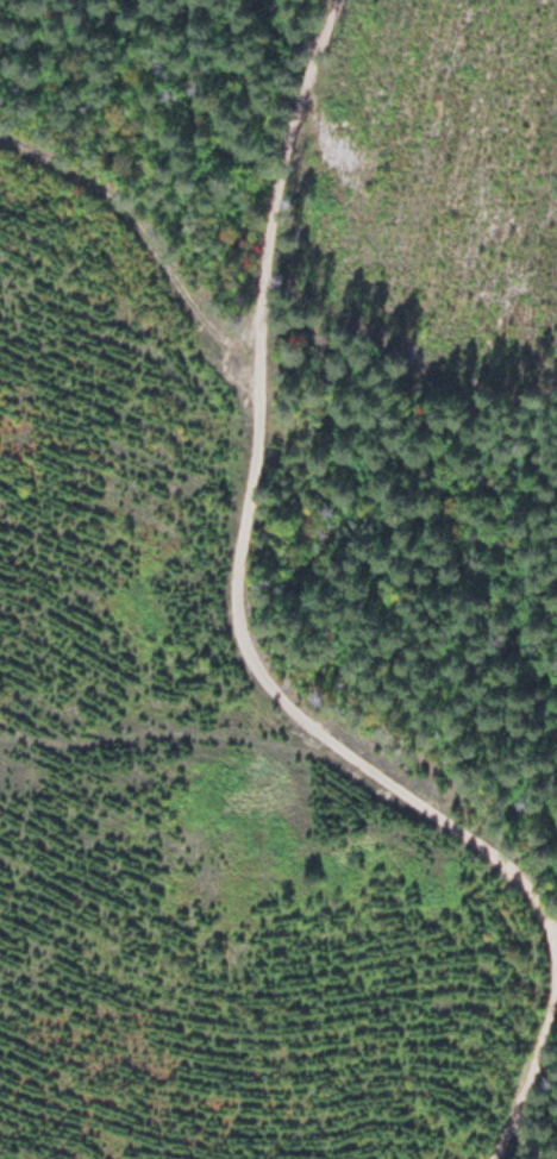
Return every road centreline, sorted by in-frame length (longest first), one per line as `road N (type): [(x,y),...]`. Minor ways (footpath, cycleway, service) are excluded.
road 1 (track): [(489,1158),(556,979),(549,923),(487,845),(352,757),(278,694),(250,658),(231,596),(250,497),(281,148),(335,0)]
road 2 (track): [(257,382),(118,199),(0,138)]
road 3 (track): [(0,733),(242,732),(352,757)]

